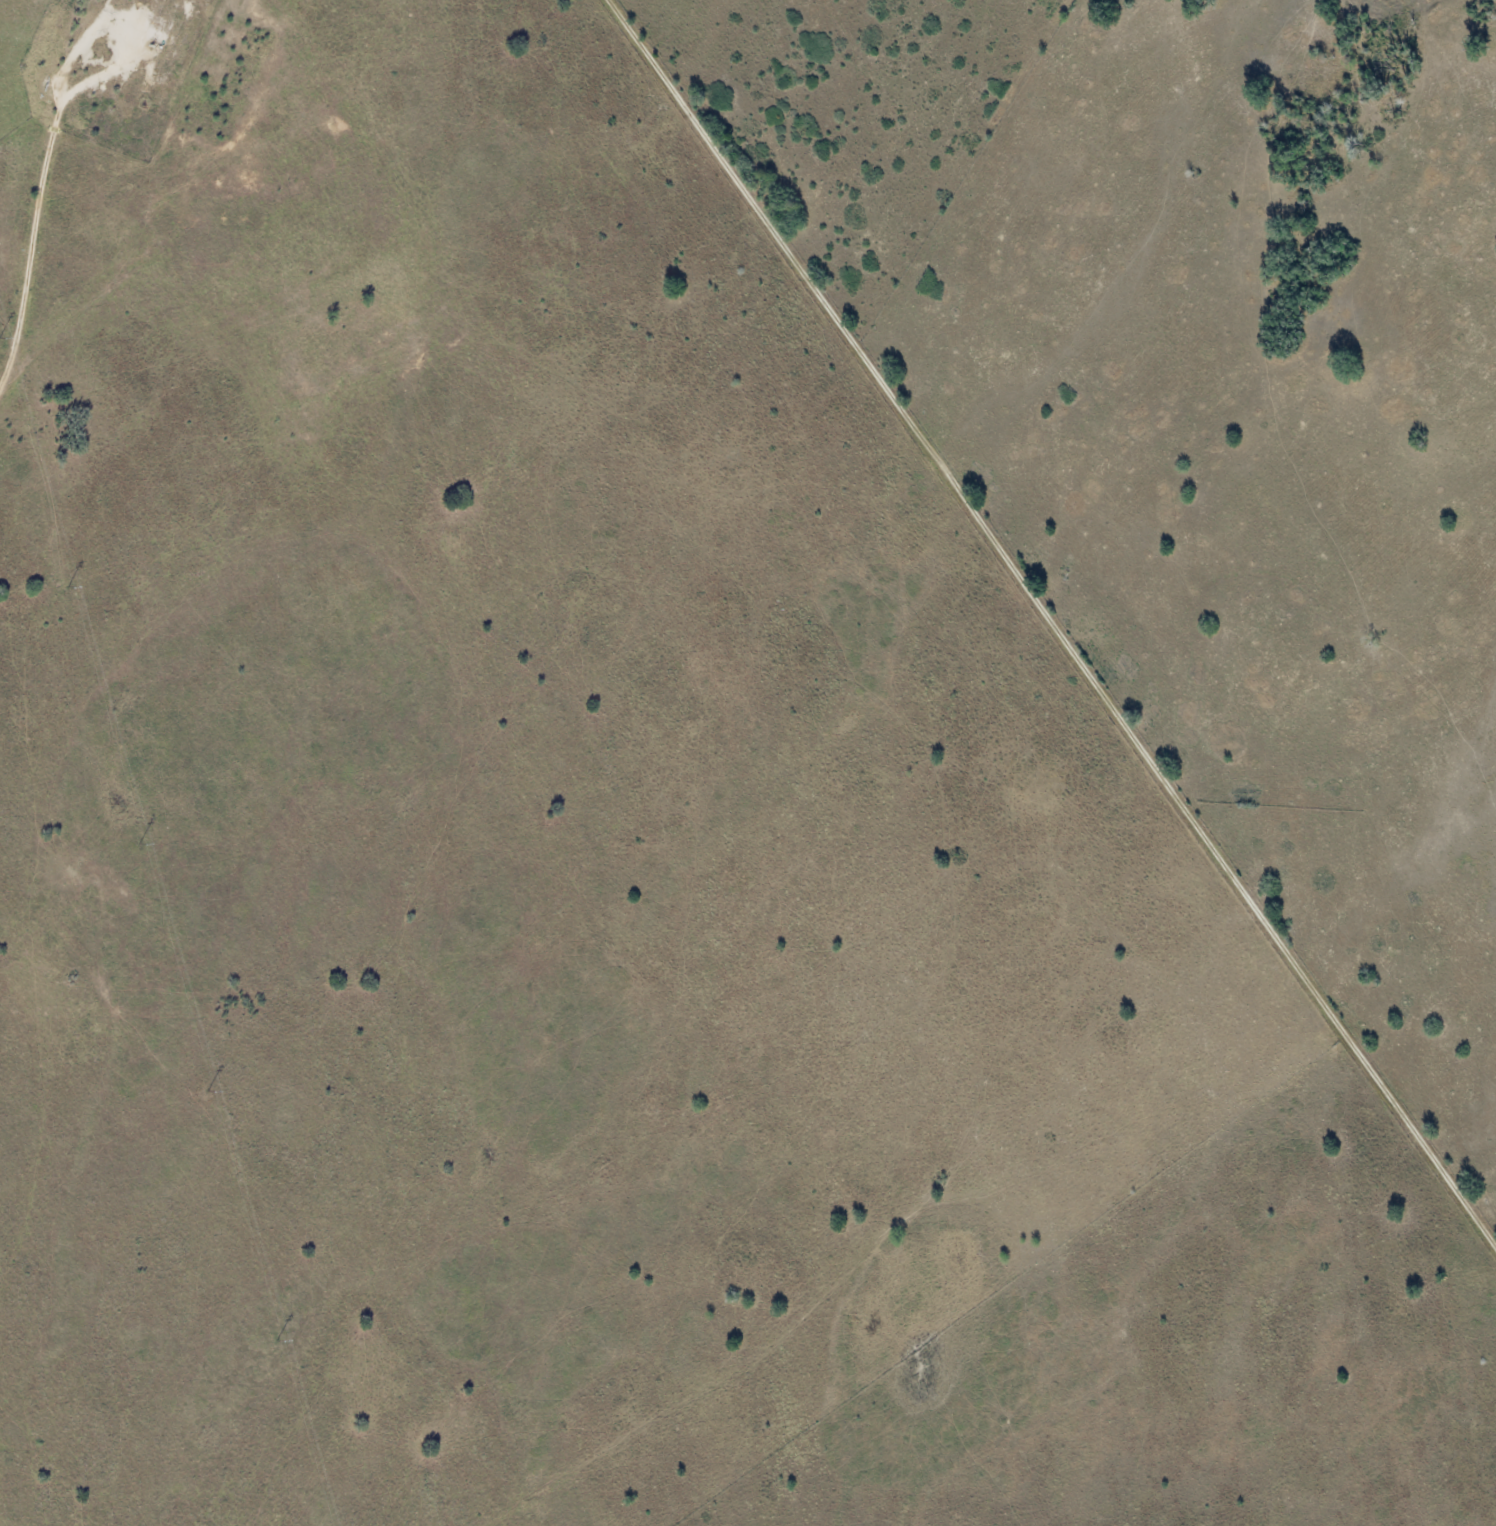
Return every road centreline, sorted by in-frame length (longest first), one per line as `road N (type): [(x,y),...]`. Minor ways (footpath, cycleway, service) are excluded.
road 1 (residential): [(1495,1236),(614,0)]

